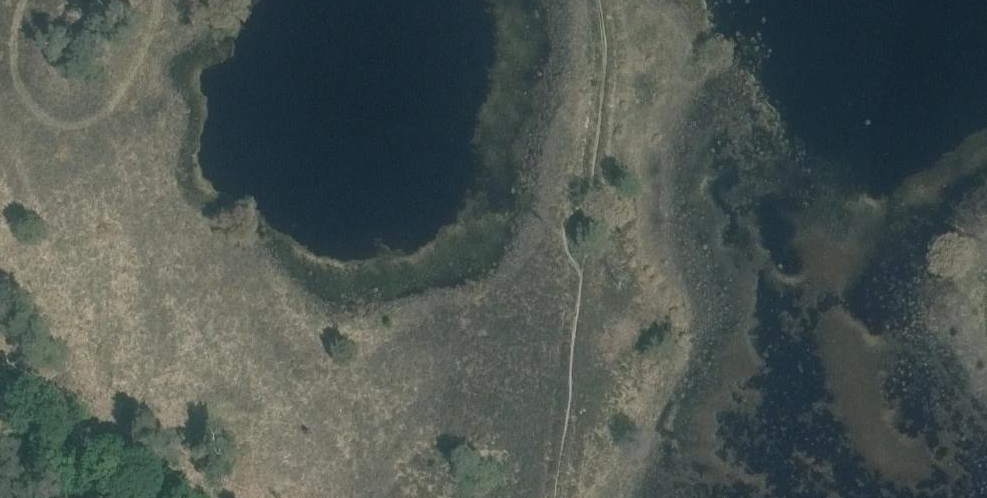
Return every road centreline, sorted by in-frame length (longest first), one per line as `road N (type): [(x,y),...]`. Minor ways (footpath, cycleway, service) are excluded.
road 1 (track): [(184,497),(0,377)]

